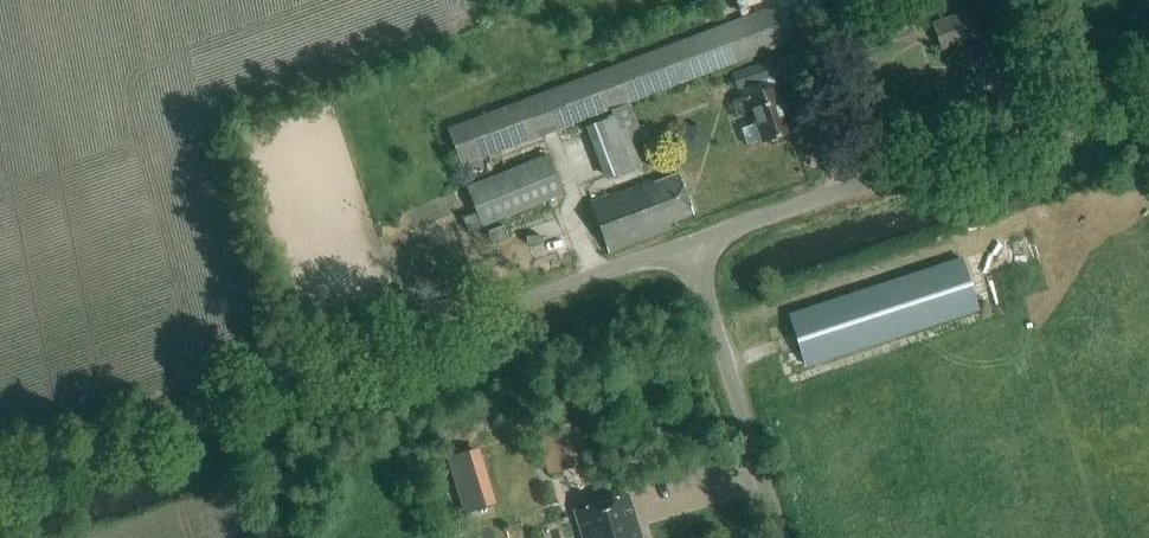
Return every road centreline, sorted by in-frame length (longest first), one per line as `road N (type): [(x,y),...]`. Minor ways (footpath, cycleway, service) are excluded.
road 1 (unclassified): [(688,243),(0,483)]
road 2 (unclassified): [(688,243),(1148,78)]
road 3 (unclassified): [(781,537),(688,243)]

